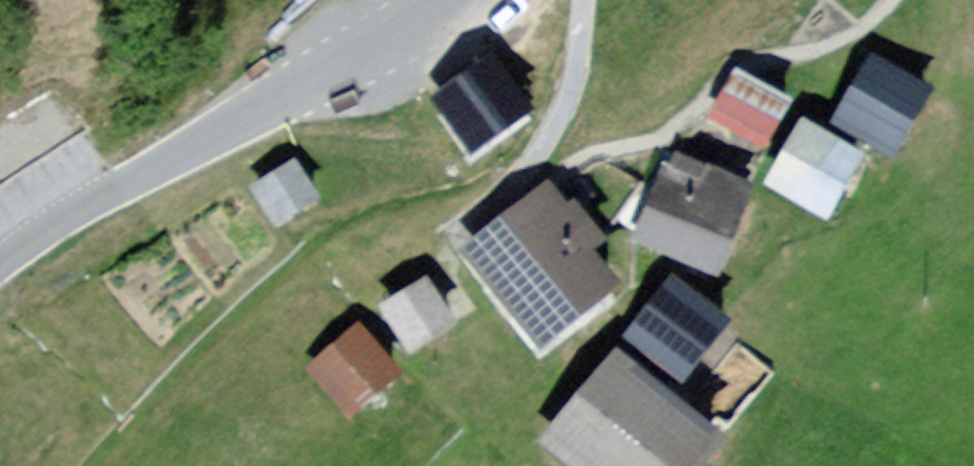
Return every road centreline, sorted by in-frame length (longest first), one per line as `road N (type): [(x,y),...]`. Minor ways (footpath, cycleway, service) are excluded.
road 1 (residential): [(0,276),(44,239),(259,104),(453,0)]

